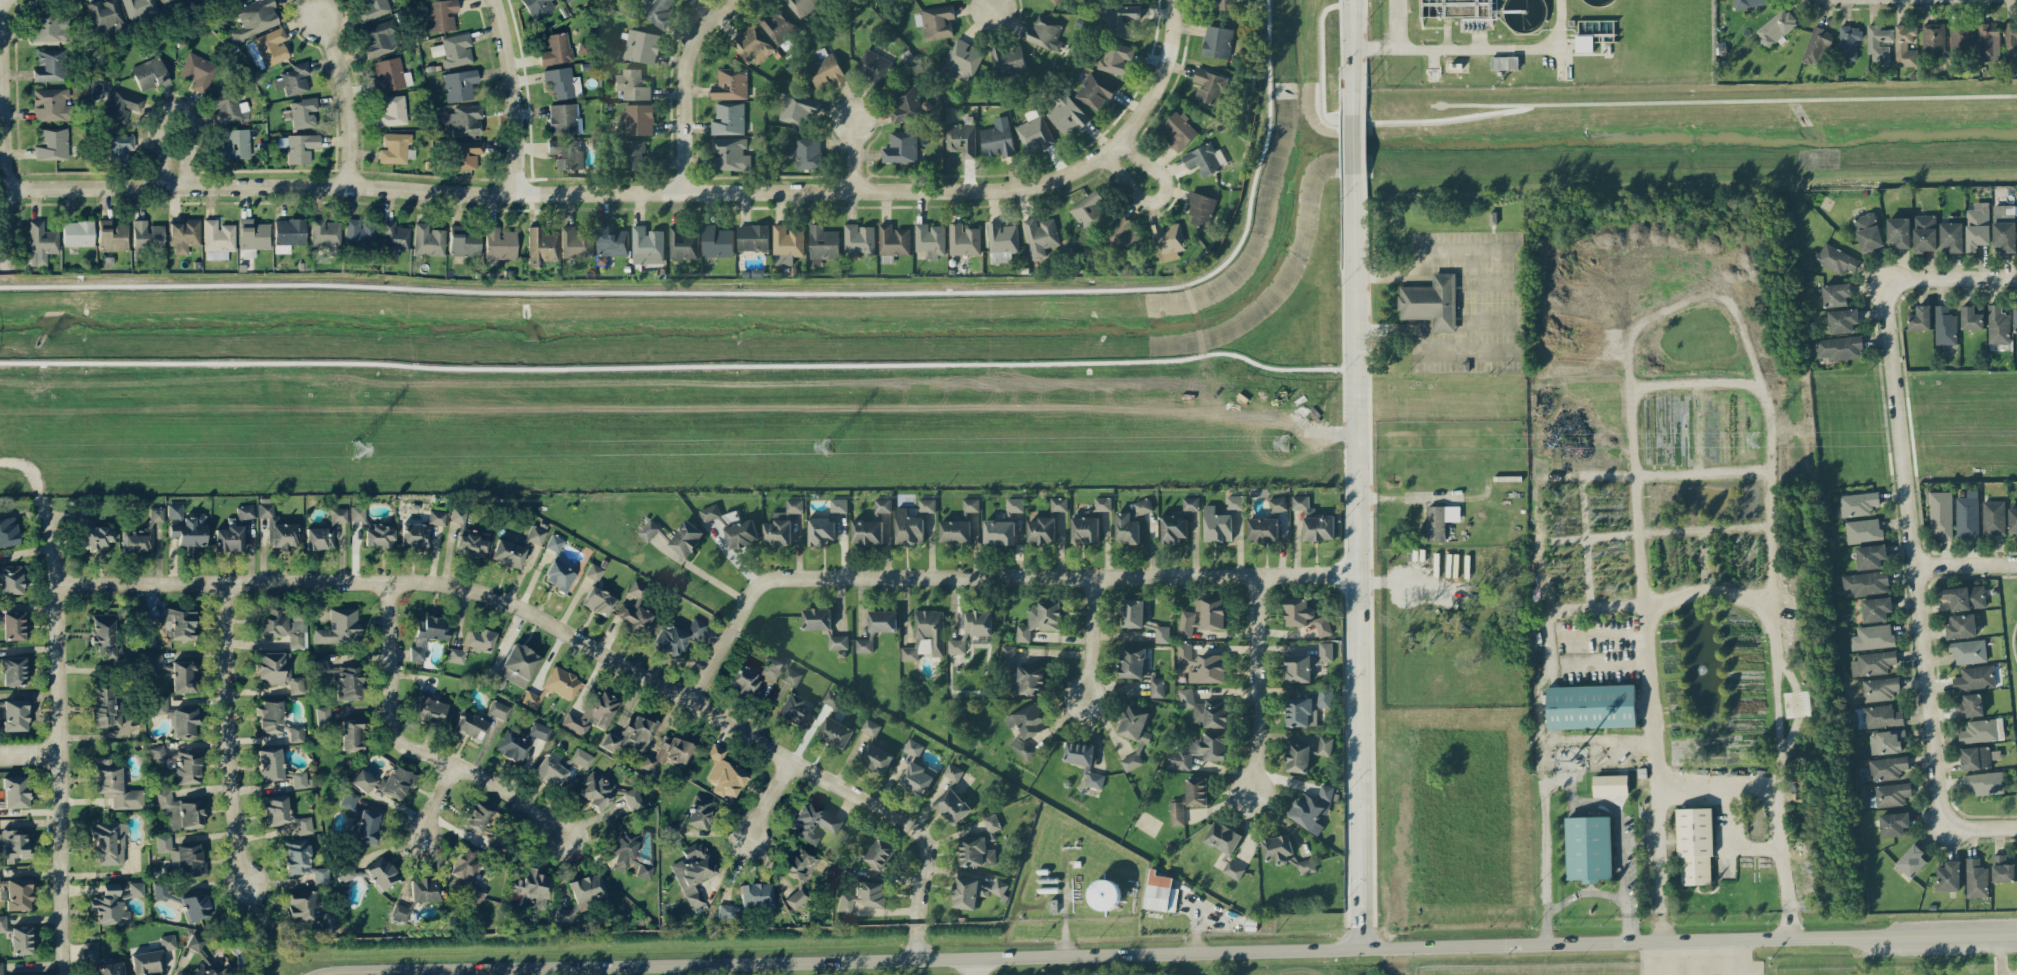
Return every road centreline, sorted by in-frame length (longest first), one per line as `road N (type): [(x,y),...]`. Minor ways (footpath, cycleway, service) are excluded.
road 1 (tertiary): [(315,974),(359,966),(2016,933)]
road 2 (residential): [(4,189),(998,189),(1041,184),(1102,156)]
road 3 (residential): [(55,582),(388,582),(479,592),(791,762)]
road 4 (tertiary): [(1370,943),(1355,178)]
road 5 (residential): [(692,705),(747,601),(773,581),(1363,577)]
road 6 (residential): [(1889,284),(1884,296),(1942,826)]
road 7 (residential): [(71,974),(48,516)]
road 8 (residential): [(388,582),(394,739),(524,799),(565,836)]
road 9 (residential): [(223,582),(244,881)]
road 10 (residential): [(9,274),(6,0)]
road 11 (residential): [(791,762),(920,834),(928,858),(918,955)]
road 12 (residential): [(1255,578),(1251,794)]
road 13 (residential): [(691,191),(693,61),(711,24),(738,0)]
road 14 (residential): [(521,193),(516,83),(498,0)]
road 15 (residential): [(1102,156),(1131,127),(1164,69),(1172,0)]
road 16 (residential): [(186,185),(192,116),(185,106),(163,116),(167,186)]
road 17 (residential): [(349,185),(345,88),(319,17)]
road 18 (residential): [(1102,156),(1140,200),(1162,196),(1164,175),(1117,145)]
road 19 (residential): [(2016,277),(1889,284)]
road 20 (residential): [(1092,580),(1085,702)]

